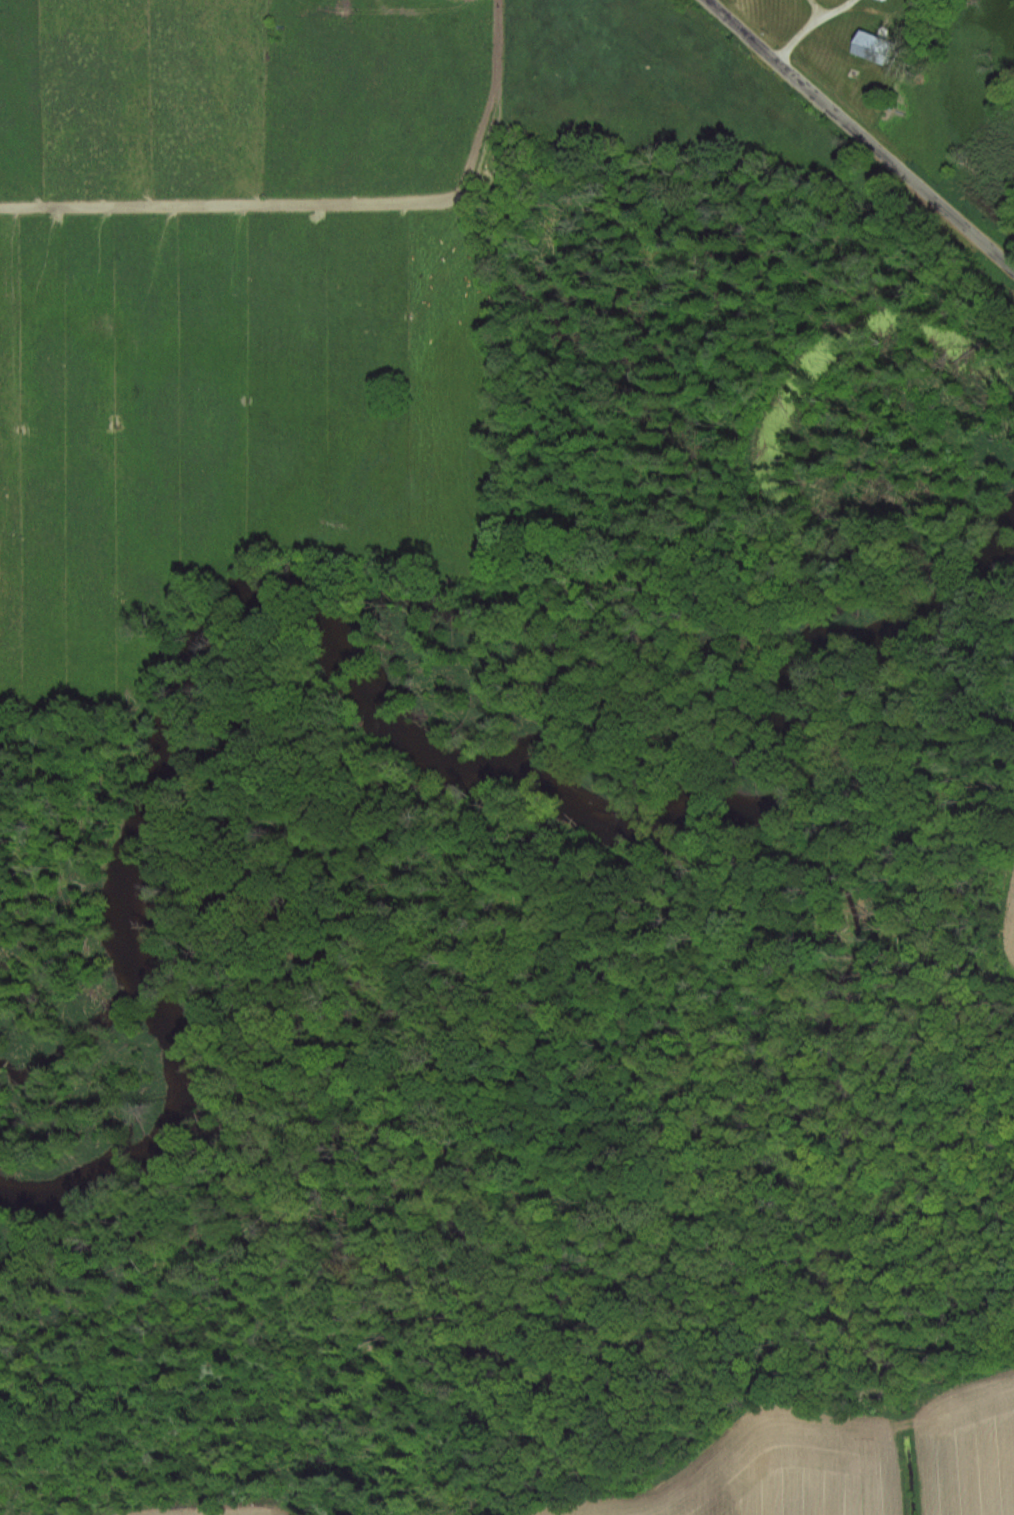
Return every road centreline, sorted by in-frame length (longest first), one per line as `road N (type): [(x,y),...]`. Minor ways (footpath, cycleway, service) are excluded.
road 1 (residential): [(1013,264),(705,0)]

